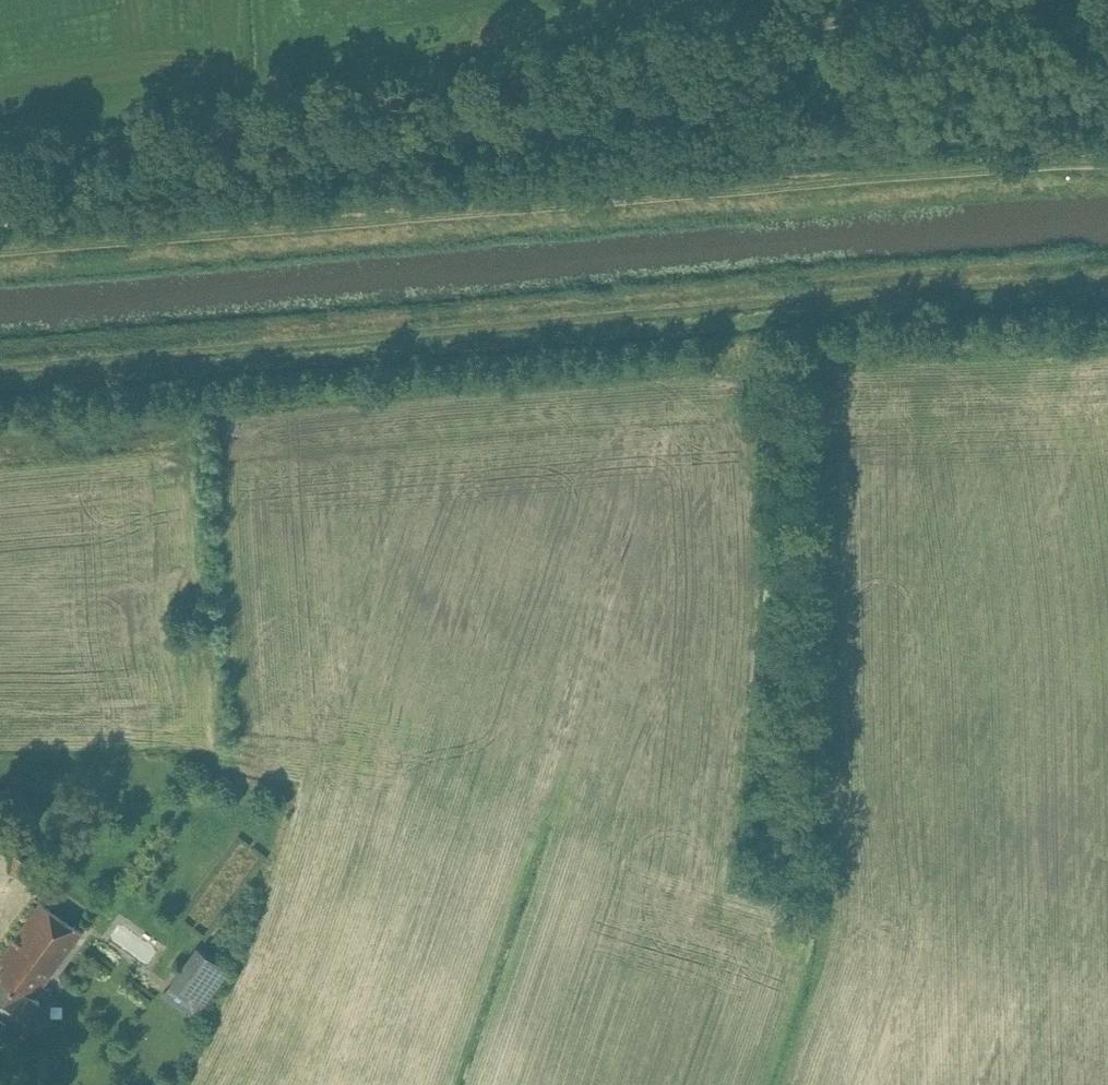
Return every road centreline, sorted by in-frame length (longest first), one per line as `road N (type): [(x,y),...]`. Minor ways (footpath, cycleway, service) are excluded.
road 1 (track): [(0,375),(924,292),(1107,286)]
road 2 (track): [(0,259),(1107,175)]
road 3 (track): [(991,0),(159,152),(0,169)]

